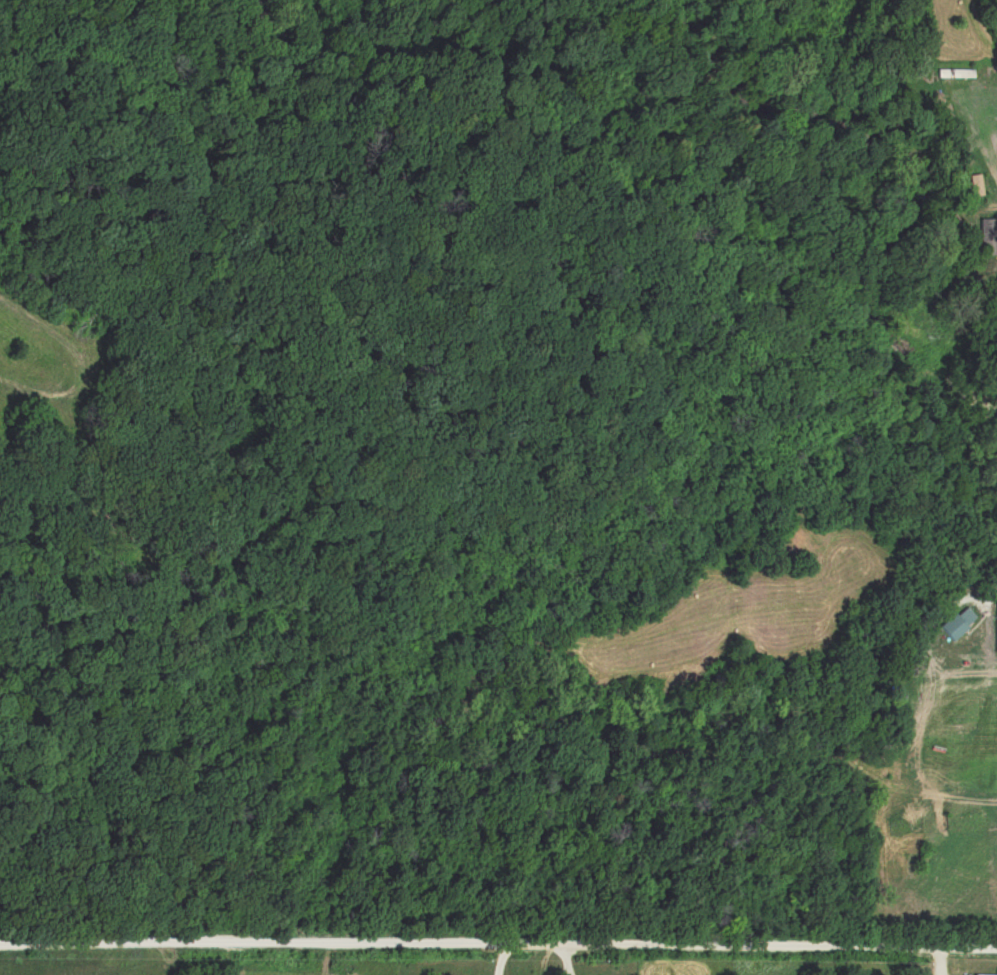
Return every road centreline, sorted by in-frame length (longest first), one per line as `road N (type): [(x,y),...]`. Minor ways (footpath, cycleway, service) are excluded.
road 1 (residential): [(996,947),(880,944),(749,955),(0,950)]

